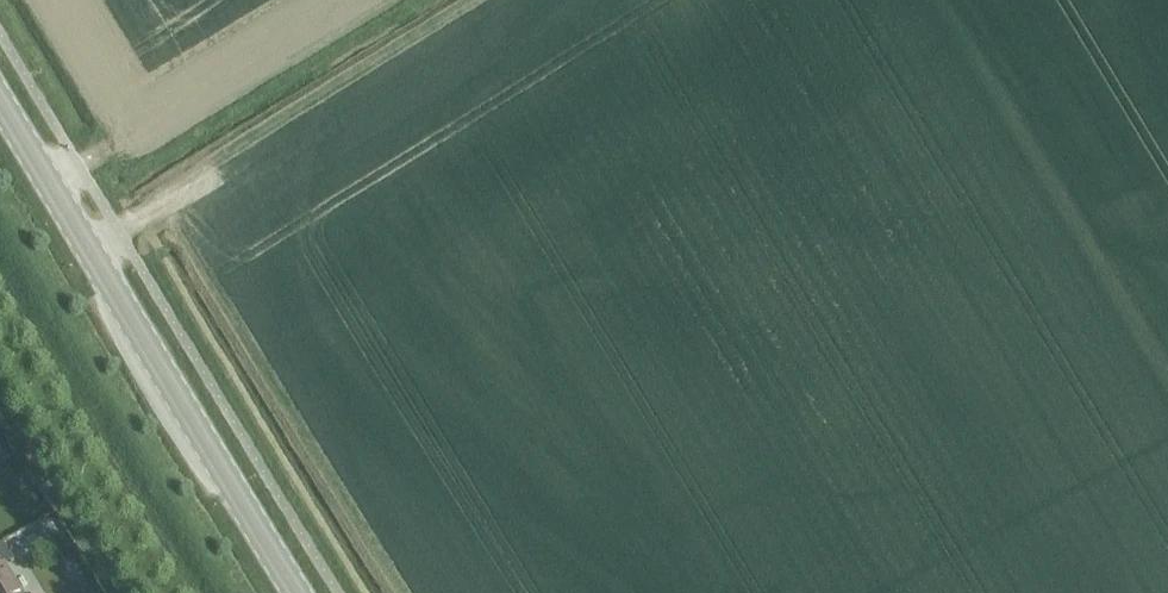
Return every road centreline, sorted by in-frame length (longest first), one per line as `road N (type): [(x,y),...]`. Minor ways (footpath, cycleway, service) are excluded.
road 1 (secondary): [(293,592),(0,105)]

